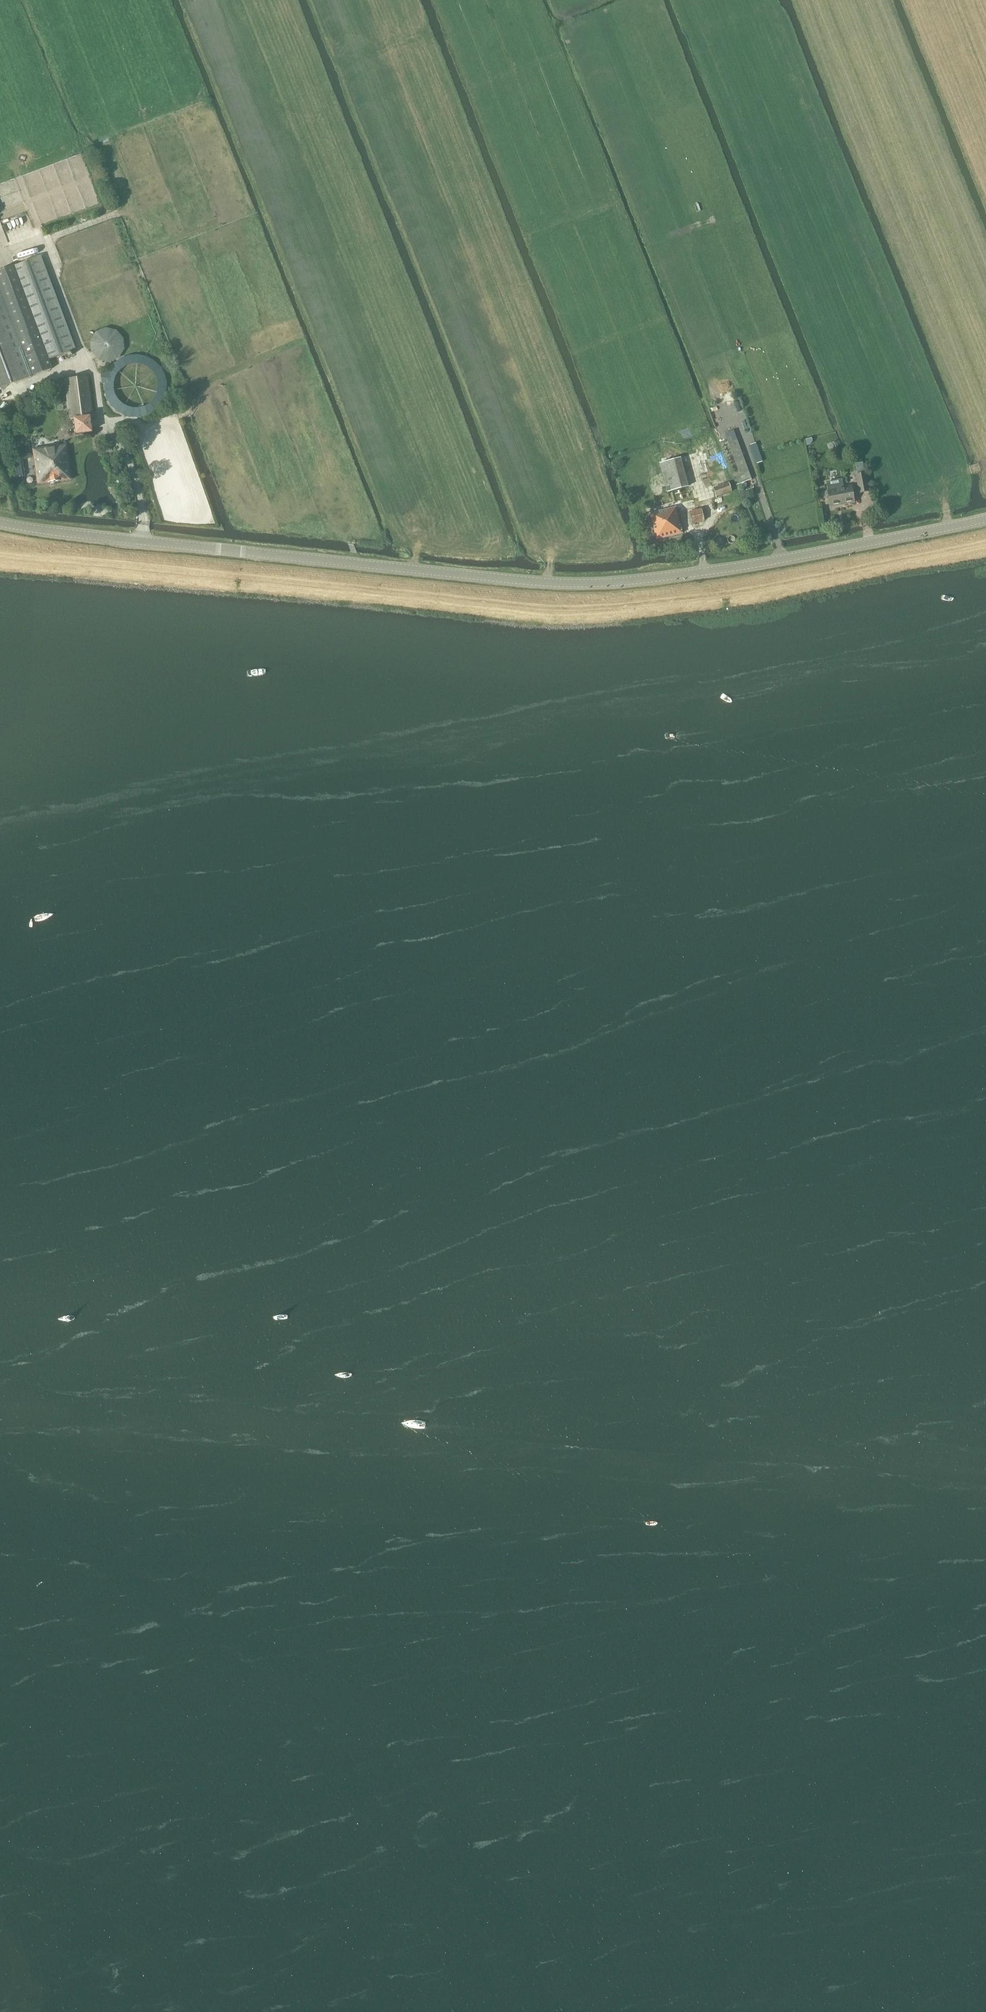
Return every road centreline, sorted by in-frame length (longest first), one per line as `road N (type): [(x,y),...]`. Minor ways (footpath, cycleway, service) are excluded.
road 1 (tertiary): [(0,525),(548,583),(659,582),(985,519)]

